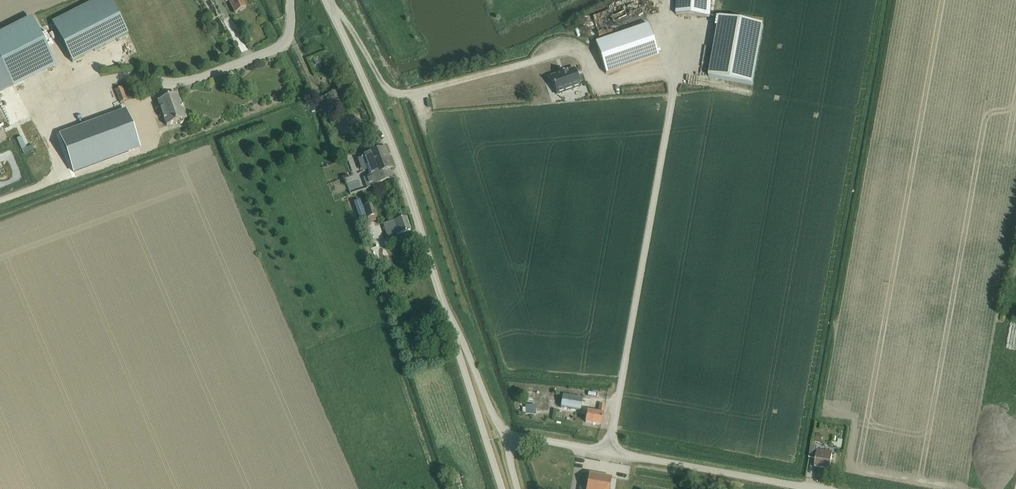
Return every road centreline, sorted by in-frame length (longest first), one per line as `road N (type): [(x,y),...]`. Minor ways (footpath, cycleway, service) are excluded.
road 1 (unclassified): [(454,339),(394,158),(322,0)]
road 2 (unclassified): [(863,488),(505,433)]
road 3 (unclassified): [(504,488),(454,339)]

